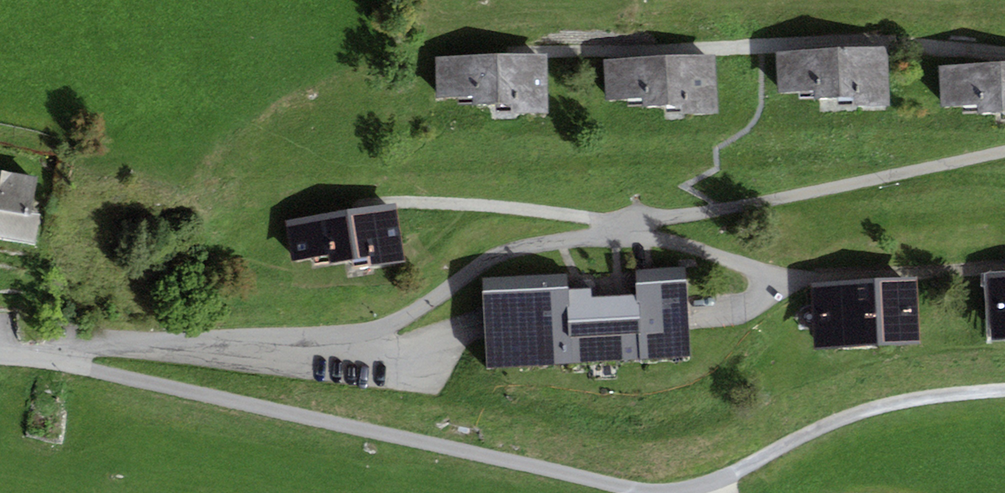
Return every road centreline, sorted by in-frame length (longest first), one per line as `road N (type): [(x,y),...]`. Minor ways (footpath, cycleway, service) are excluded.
road 1 (residential): [(1004,151),(527,246),(377,328),(50,351)]
road 2 (residential): [(50,351),(96,372),(641,491),(697,490)]
road 3 (residential): [(1004,48),(852,41),(542,49)]
road 4 (track): [(703,492),(697,490),(849,415),(1004,394)]

